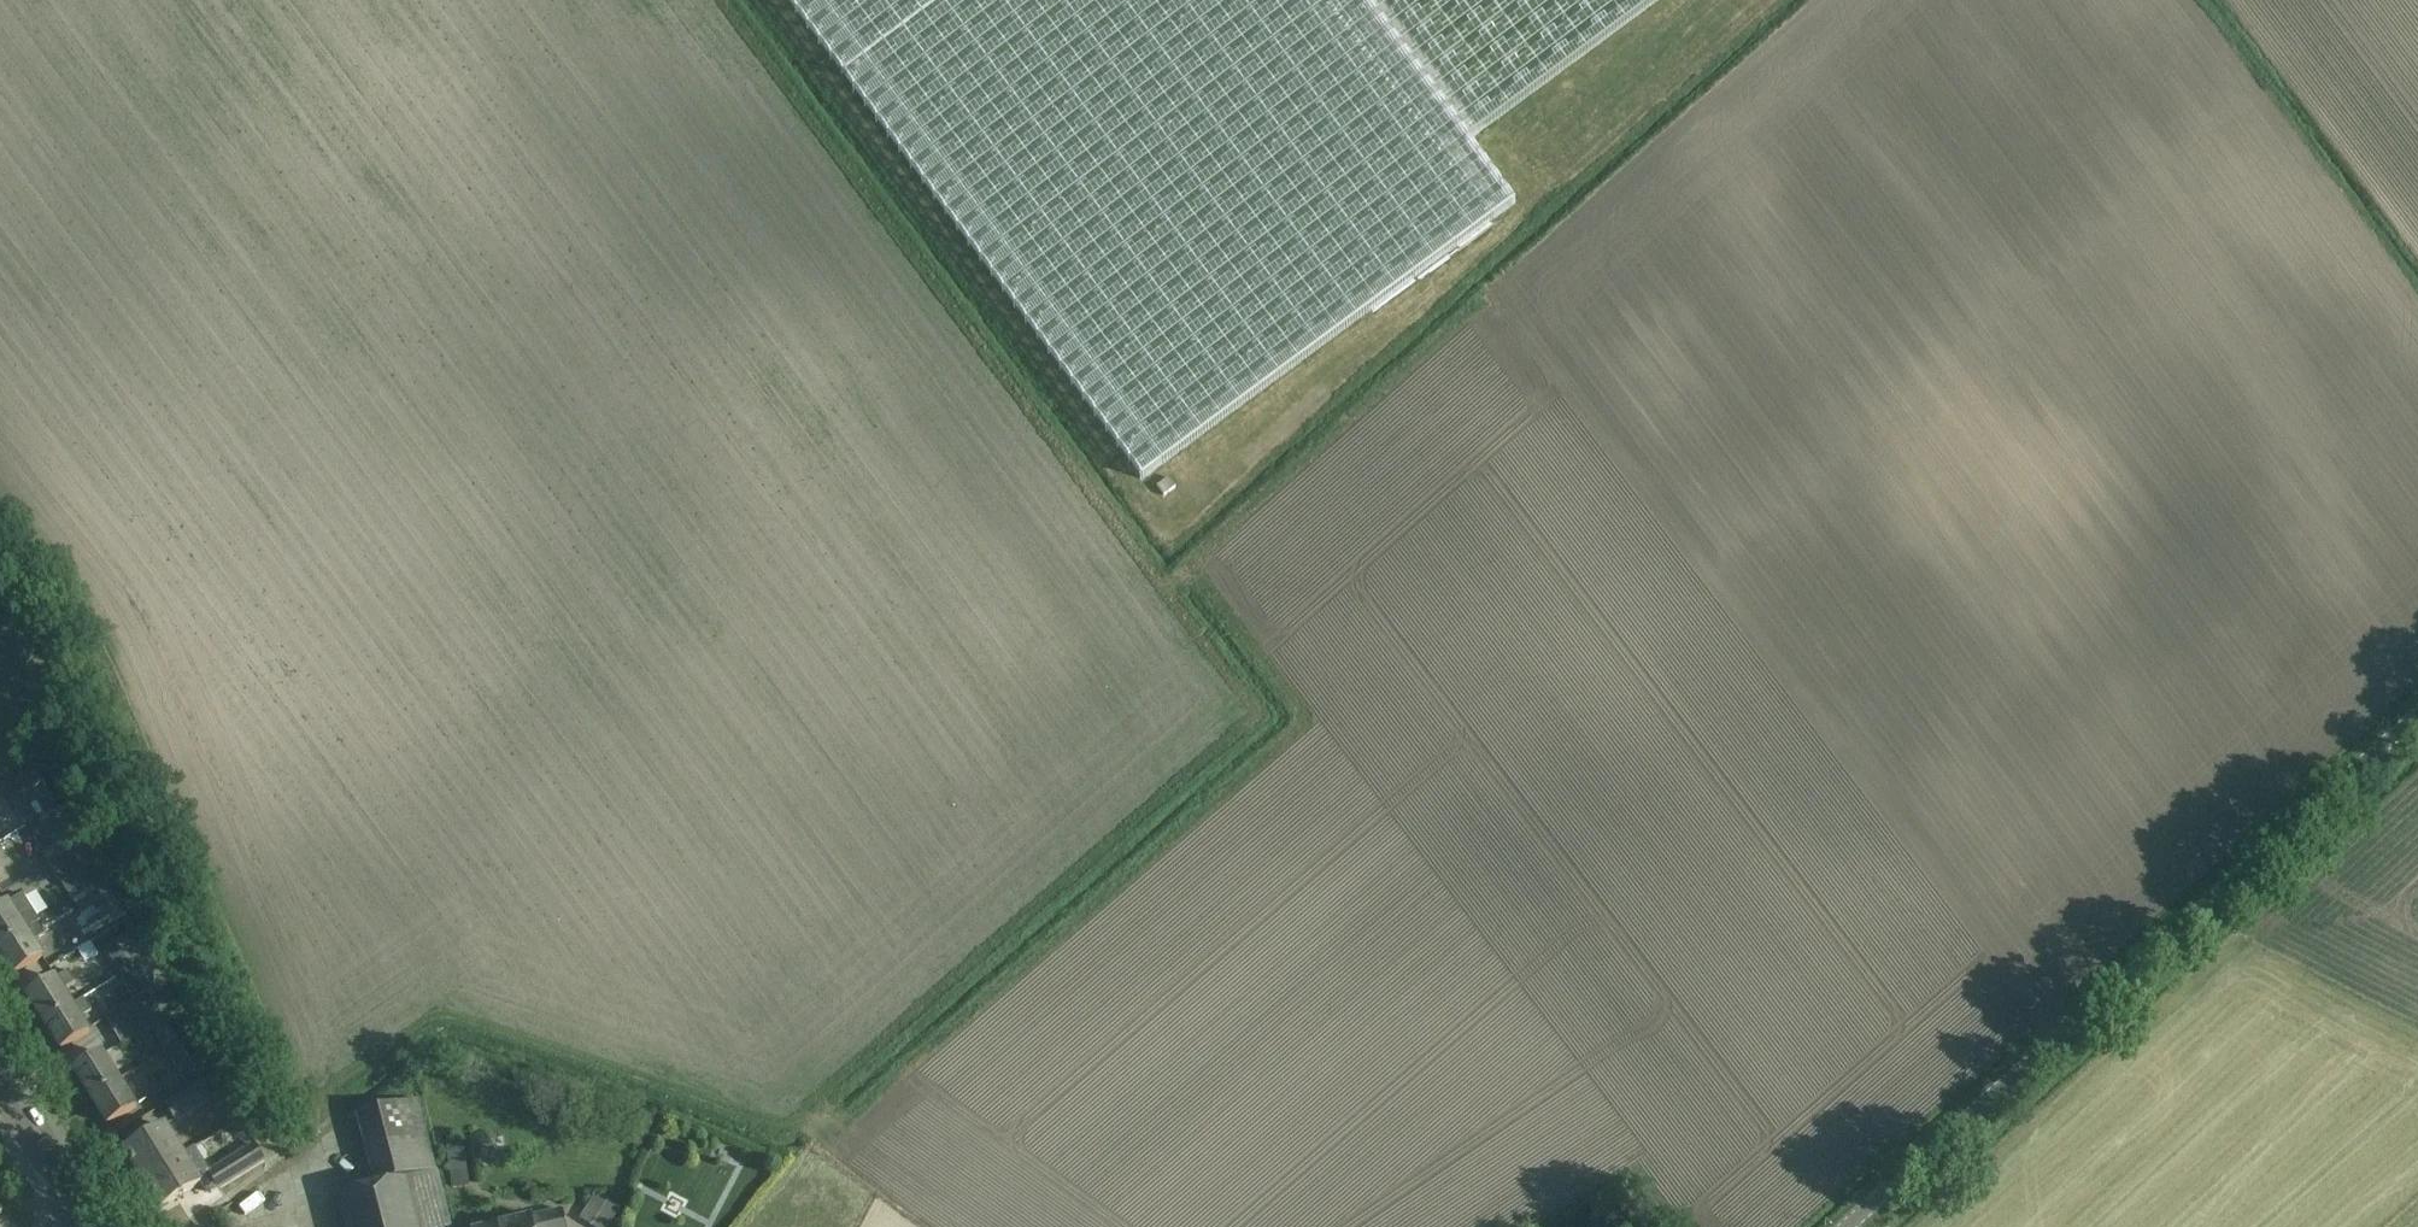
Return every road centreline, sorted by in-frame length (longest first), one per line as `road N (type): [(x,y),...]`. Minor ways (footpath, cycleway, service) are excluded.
road 1 (unclassified): [(2417,721),(1852,1226)]
road 2 (residential): [(77,1226),(0,1098)]

